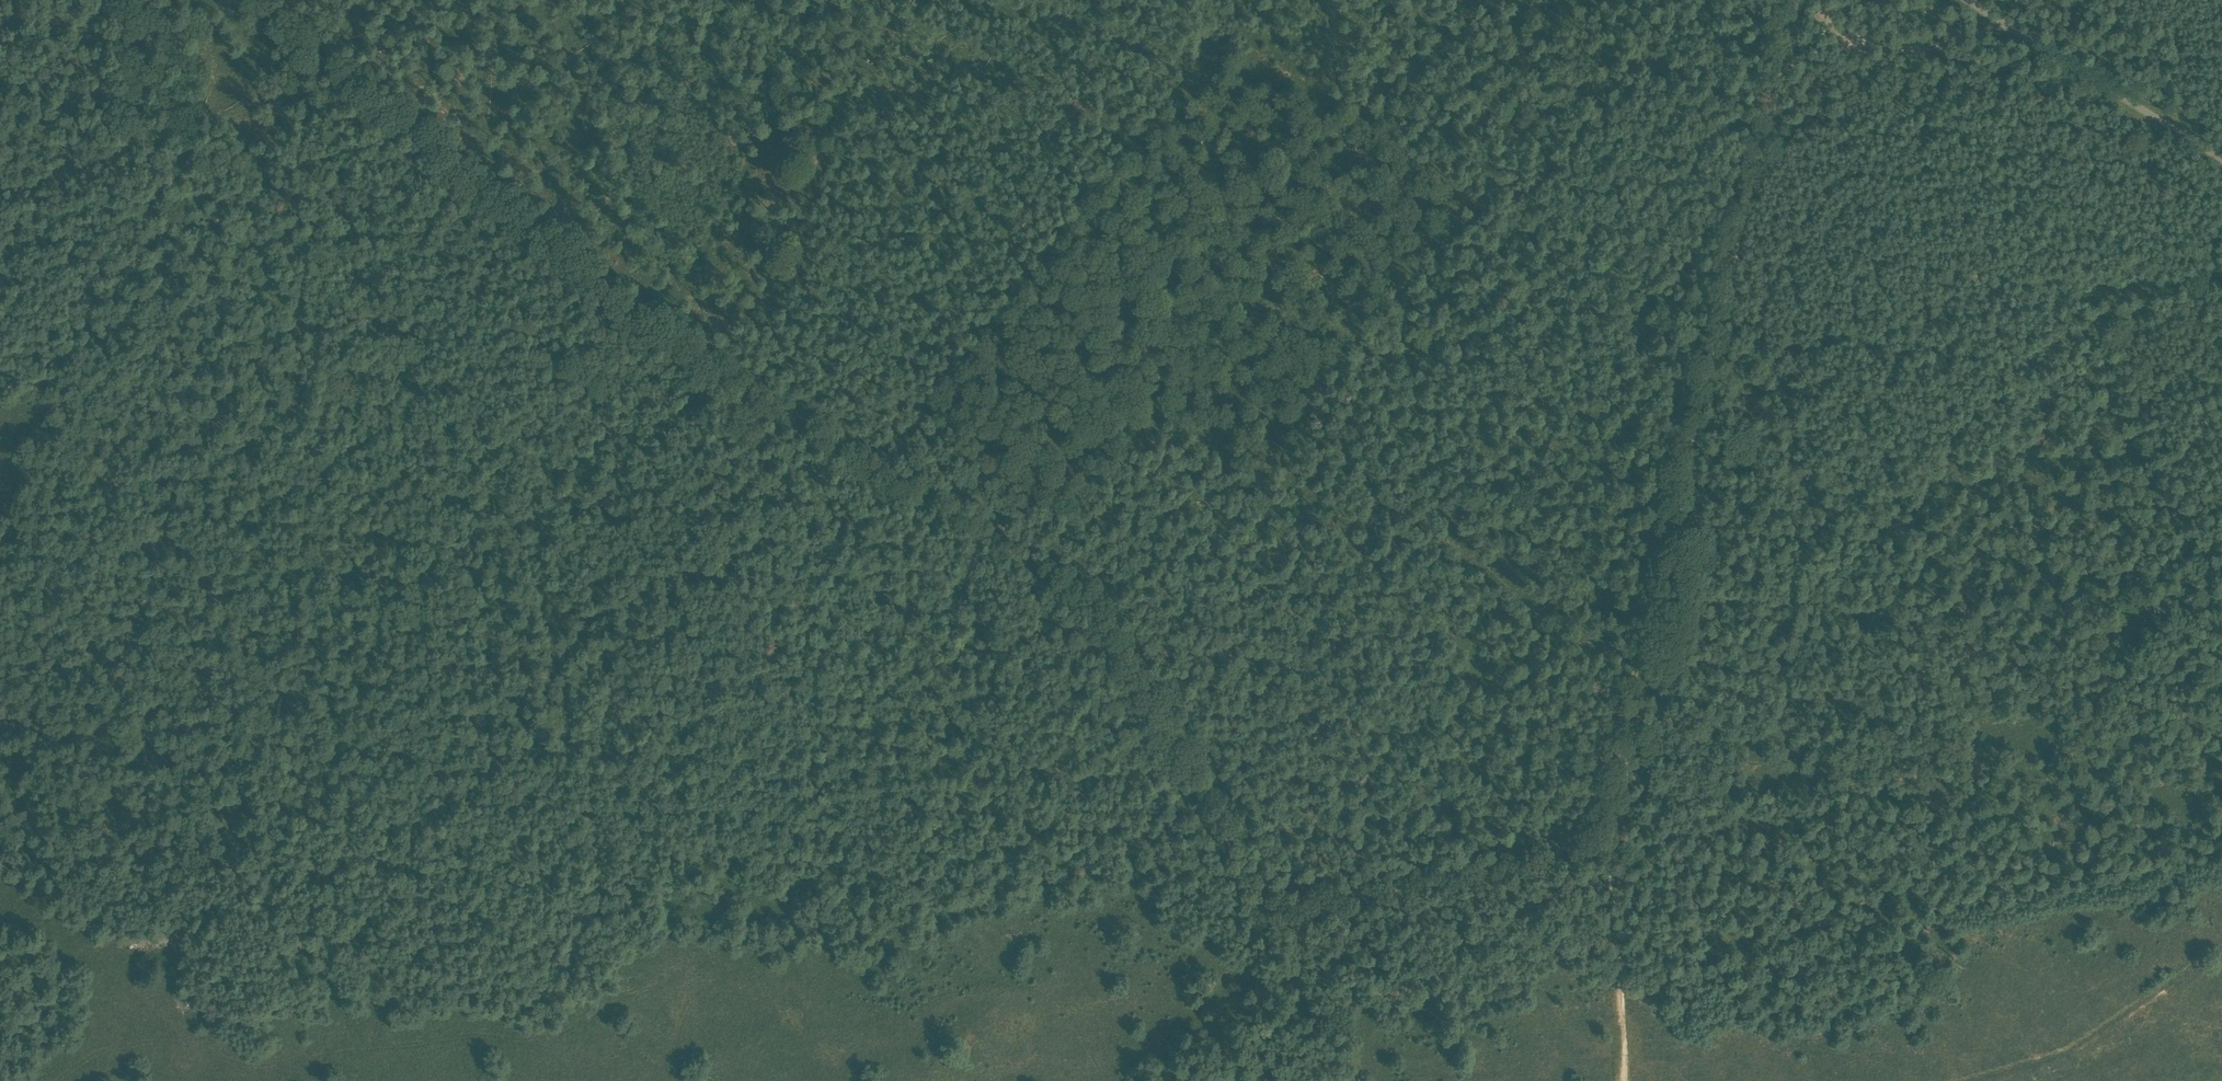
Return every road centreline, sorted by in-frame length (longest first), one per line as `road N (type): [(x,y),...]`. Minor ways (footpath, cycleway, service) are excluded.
road 1 (track): [(2221,159),(1997,18)]

